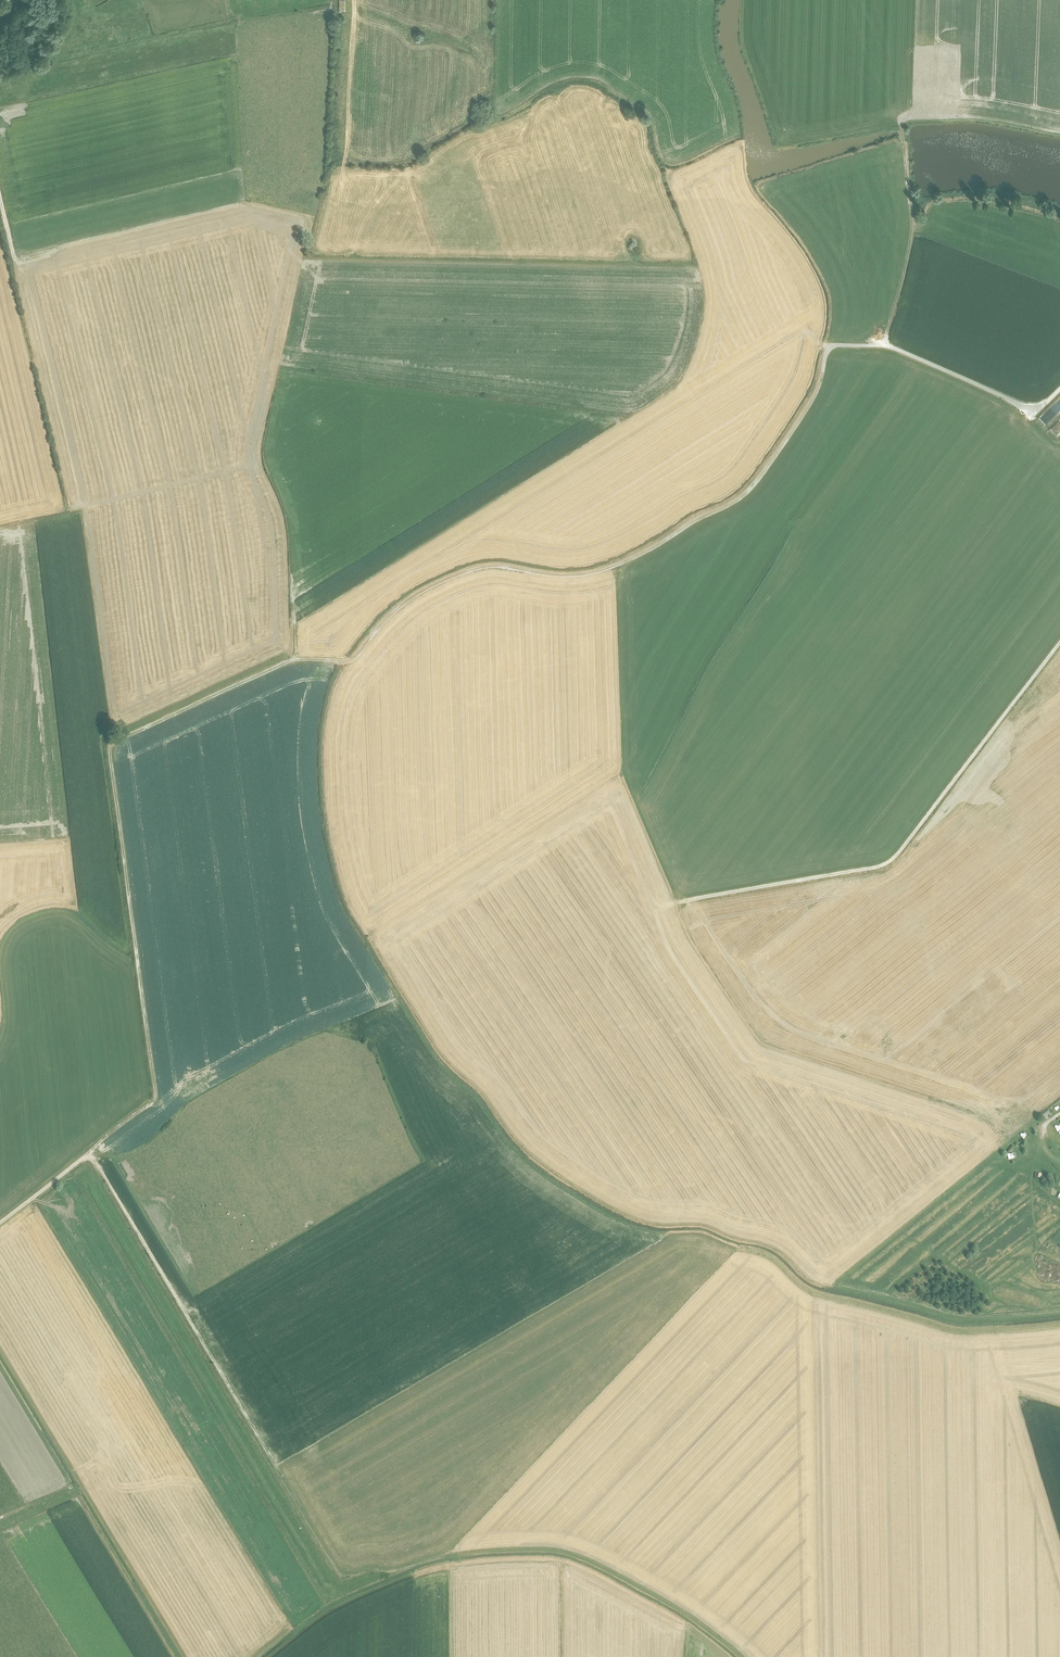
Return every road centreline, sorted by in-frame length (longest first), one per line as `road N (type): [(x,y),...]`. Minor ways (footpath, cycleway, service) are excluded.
road 1 (track): [(88,1155),(156,1093),(110,758),(118,740),(292,660),(353,661),(397,609),(452,576),(495,566),(595,572),(662,542),(752,486),(810,404),(832,346),(884,346),(1029,407),(1059,390)]
road 2 (track): [(88,1155),(341,1573),(396,1572),(468,1553),(554,1550),(663,1598),(744,1656)]
road 3 (track): [(932,1099),(760,1042),(675,906),(891,862),(1059,641)]
road 4 (track): [(900,121),(913,235),(884,346)]

